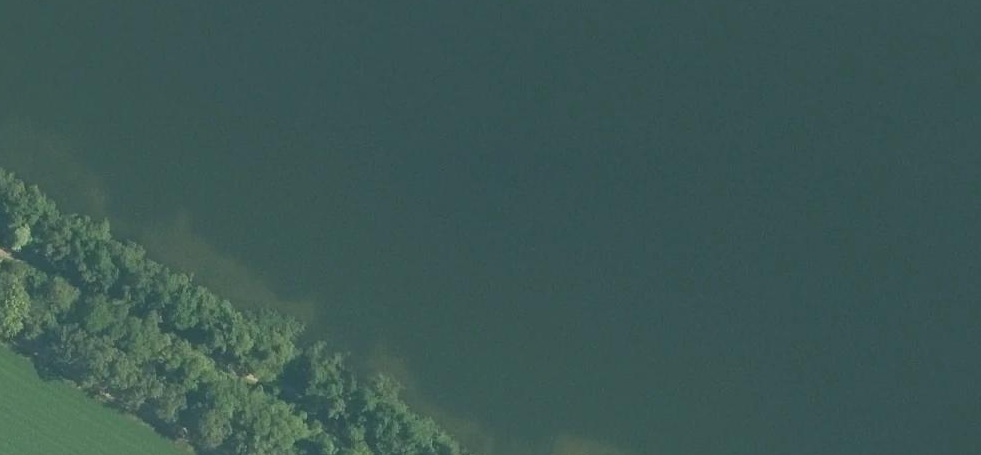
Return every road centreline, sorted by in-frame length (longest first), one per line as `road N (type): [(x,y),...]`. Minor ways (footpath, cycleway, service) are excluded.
road 1 (track): [(0,329),(219,454)]

